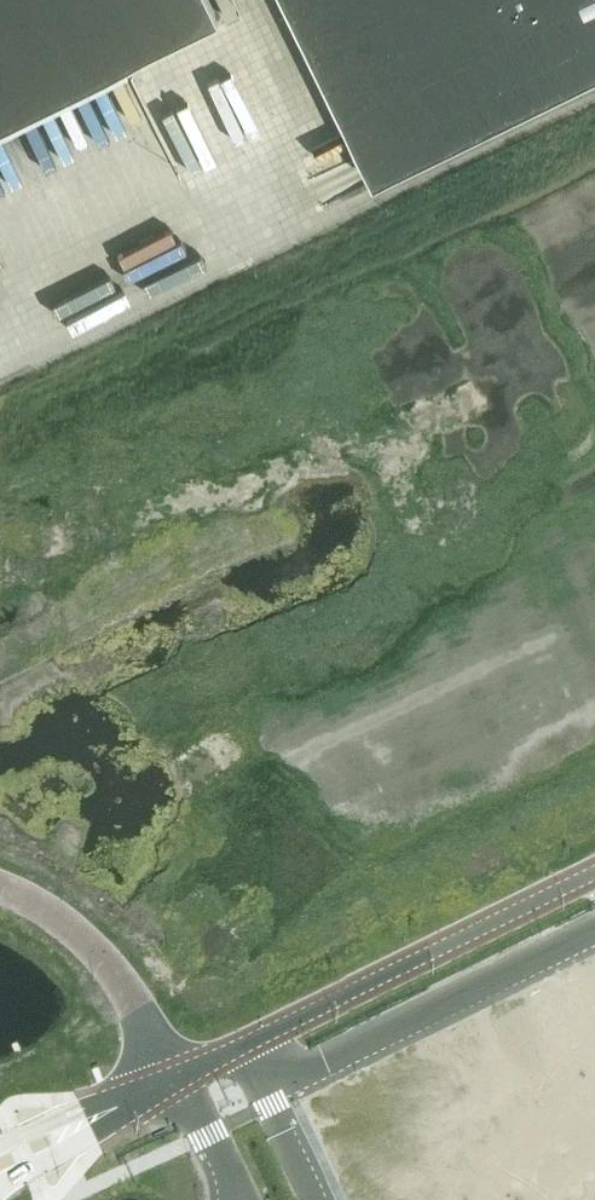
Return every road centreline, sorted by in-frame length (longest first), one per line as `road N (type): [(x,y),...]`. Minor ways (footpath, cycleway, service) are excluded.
road 1 (tertiary): [(594,874),(172,1084)]
road 2 (unclassified): [(172,1084),(84,935),(0,889)]

